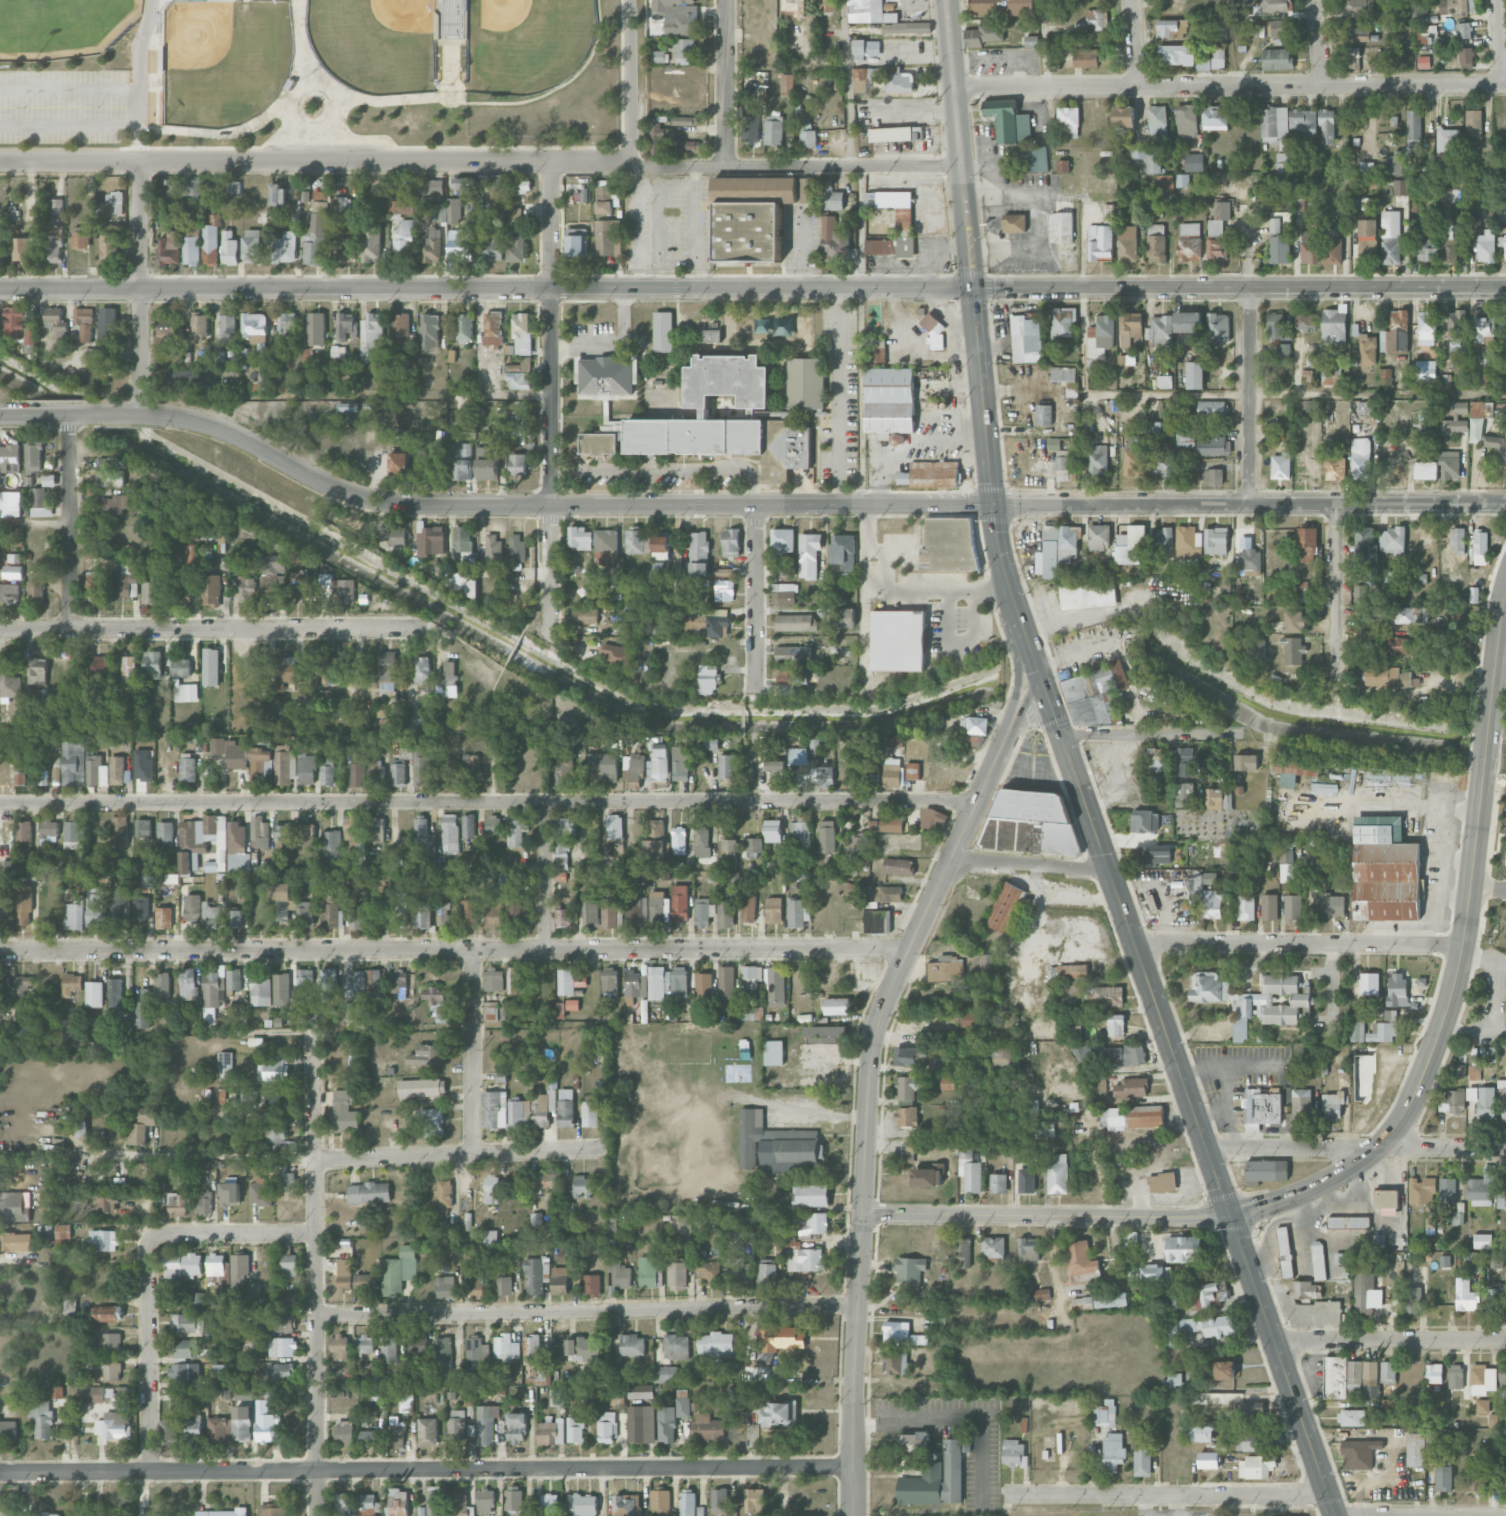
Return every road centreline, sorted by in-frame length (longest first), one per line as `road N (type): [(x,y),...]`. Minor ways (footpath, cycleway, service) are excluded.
road 1 (residential): [(976,804),(0,805)]
road 2 (residential): [(961,167),(0,162)]
road 3 (residential): [(909,949),(0,951)]
road 4 (secondary): [(1046,690),(1336,1515)]
road 5 (secondary): [(1046,690),(1017,718),(876,1028),(855,1515)]
road 6 (residential): [(855,1467),(0,1475)]
road 7 (secondary): [(1505,589),(1464,944),(1427,1072),(1405,1117),(1369,1157),(1316,1188),(1233,1216)]
road 8 (tertiary): [(0,414),(193,422),(317,483),(385,505),(550,506)]
road 9 (residential): [(954,88),(1505,83)]
road 10 (tertiary): [(549,287),(0,289)]
road 11 (residential): [(858,1305),(318,1316)]
road 12 (tertiary): [(1505,287),(972,286)]
road 13 (tertiary): [(994,505),(1505,502)]
road 14 (residential): [(314,1034),(319,1515)]
road 15 (tertiary): [(550,506),(994,505)]
road 16 (residential): [(439,630),(0,631)]
road 17 (tertiary): [(972,286),(549,287)]
road 18 (secondary): [(972,286),(998,541),(1046,690)]
road 19 (residential): [(864,1216),(1233,1216)]
road 20 (residential): [(1136,943),(1464,944)]
road 21 (residential): [(1329,1497),(1006,1495)]
road 22 (residential): [(1208,1149),(1505,1148)]
road 23 (residential): [(609,1148),(317,1161)]
road 24 (secondary): [(948,0),(972,286)]
road 25 (residential): [(141,162),(140,415)]
road 26 (residential): [(1276,1344),(1505,1340)]
road 27 (residential): [(151,1243),(151,1471)]
road 28 (residential): [(550,506),(549,287)]
road 29 (residential): [(1249,286),(1250,504)]
road 30 (residential): [(68,414),(69,631)]
road 31 (residential): [(472,949),(471,1155)]
road 32 (residential): [(755,505),(755,692)]
road 33 (residential): [(1063,737),(1246,735)]
road 34 (residential): [(1338,503),(1337,683)]
road 35 (residential): [(1336,1515),(1505,1515)]
road 36 (residential): [(318,1232),(167,1235),(151,1243)]
road 37 (residential): [(725,0),(724,167)]
road 38 (residential): [(631,0),(631,164)]
road 39 (residential): [(1111,871),(952,858)]
road 40 (residential): [(547,803),(546,951)]
road 41 (residential): [(550,506),(551,639)]
road 42 (residential): [(548,159),(549,287)]

